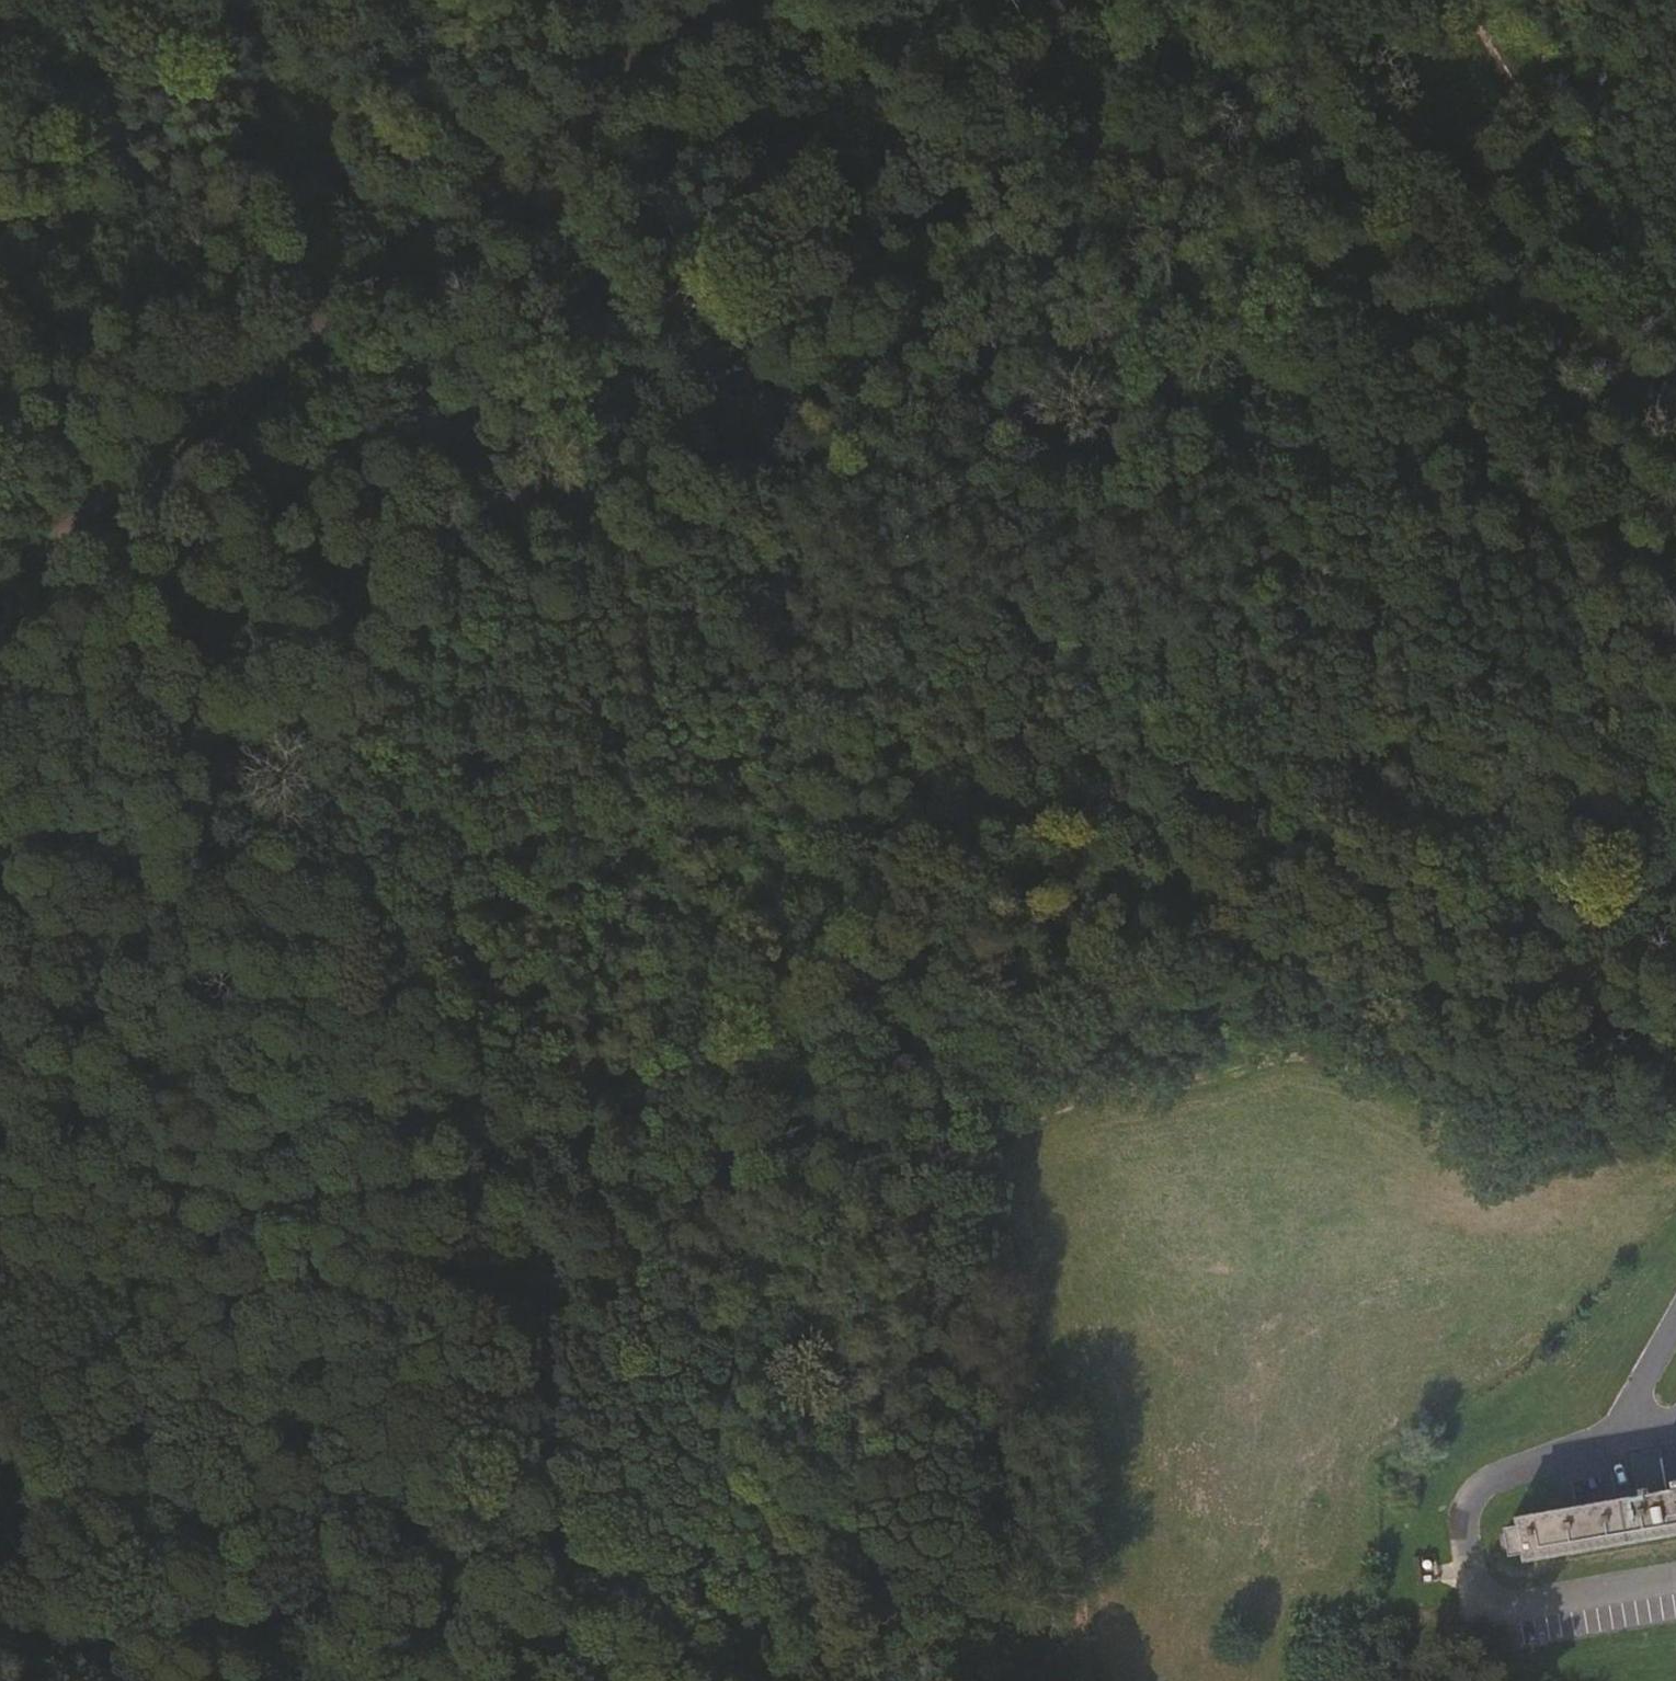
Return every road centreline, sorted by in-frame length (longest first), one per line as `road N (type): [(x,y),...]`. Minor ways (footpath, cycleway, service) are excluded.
road 1 (track): [(1469,0),(1675,297)]

